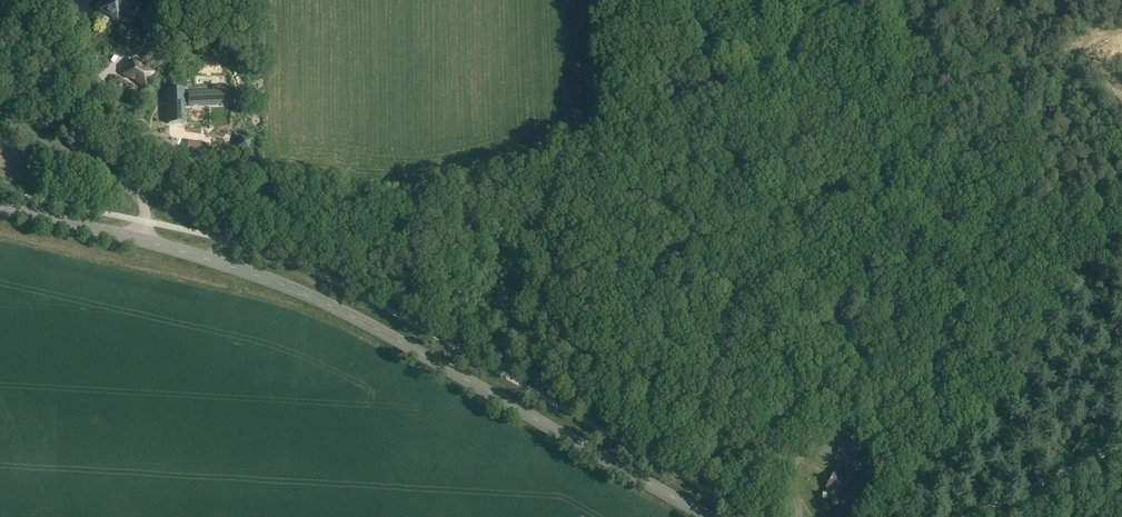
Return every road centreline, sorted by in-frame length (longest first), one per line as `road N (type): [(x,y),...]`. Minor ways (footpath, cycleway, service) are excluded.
road 1 (tertiary): [(710,516),(299,292),(142,240)]
road 2 (unclassified): [(142,240),(136,190),(0,112)]
road 3 (track): [(966,516),(1121,445)]
road 4 (tertiary): [(142,240),(0,210)]

